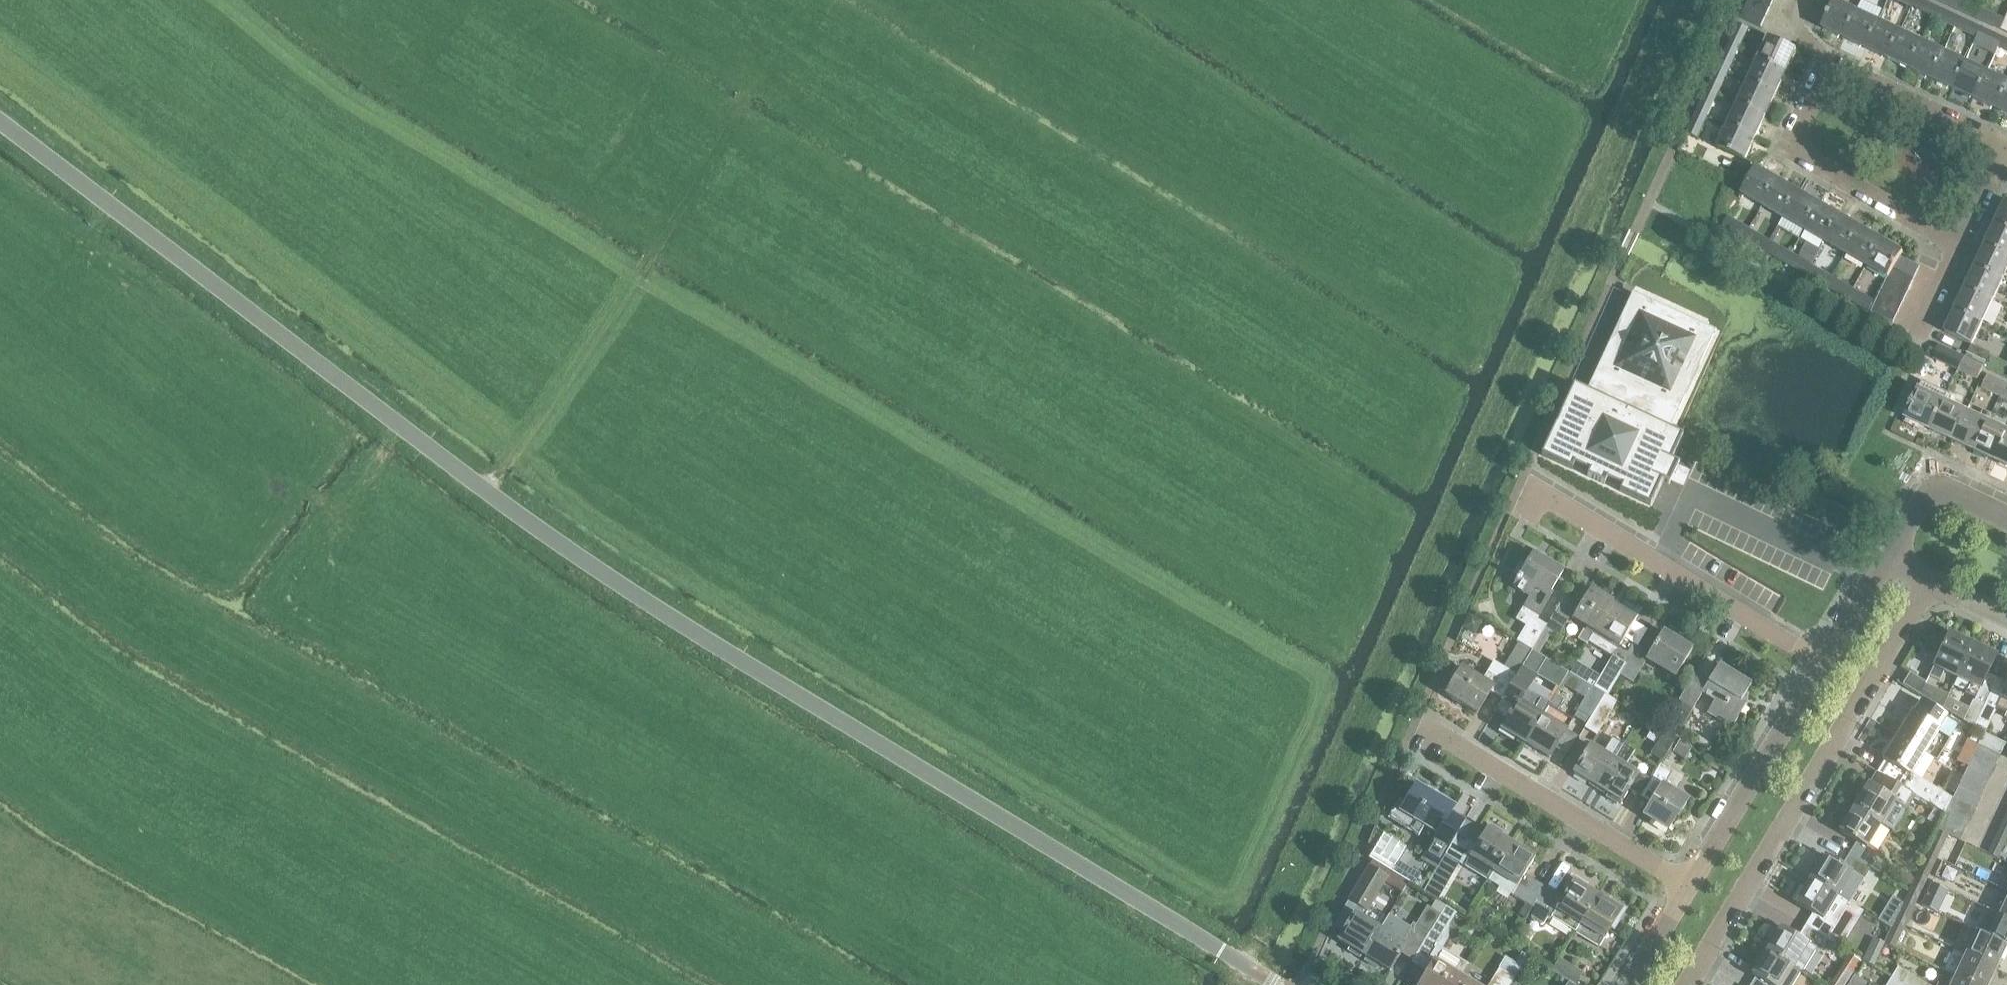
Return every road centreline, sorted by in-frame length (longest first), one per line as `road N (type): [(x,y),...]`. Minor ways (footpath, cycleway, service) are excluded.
road 1 (unclassified): [(1278,984),(636,595),(0,121)]
road 2 (residential): [(2006,147),(1829,63),(1788,148),(1960,243)]
road 3 (residential): [(1686,984),(1934,585)]
road 4 (residential): [(1822,663),(1520,483)]
road 5 (residential): [(1690,885),(1414,723)]
road 6 (residential): [(1690,885),(1822,663)]
road 7 (residential): [(1887,562),(1932,486),(2006,519)]
road 8 (residential): [(1822,663),(1887,562)]

